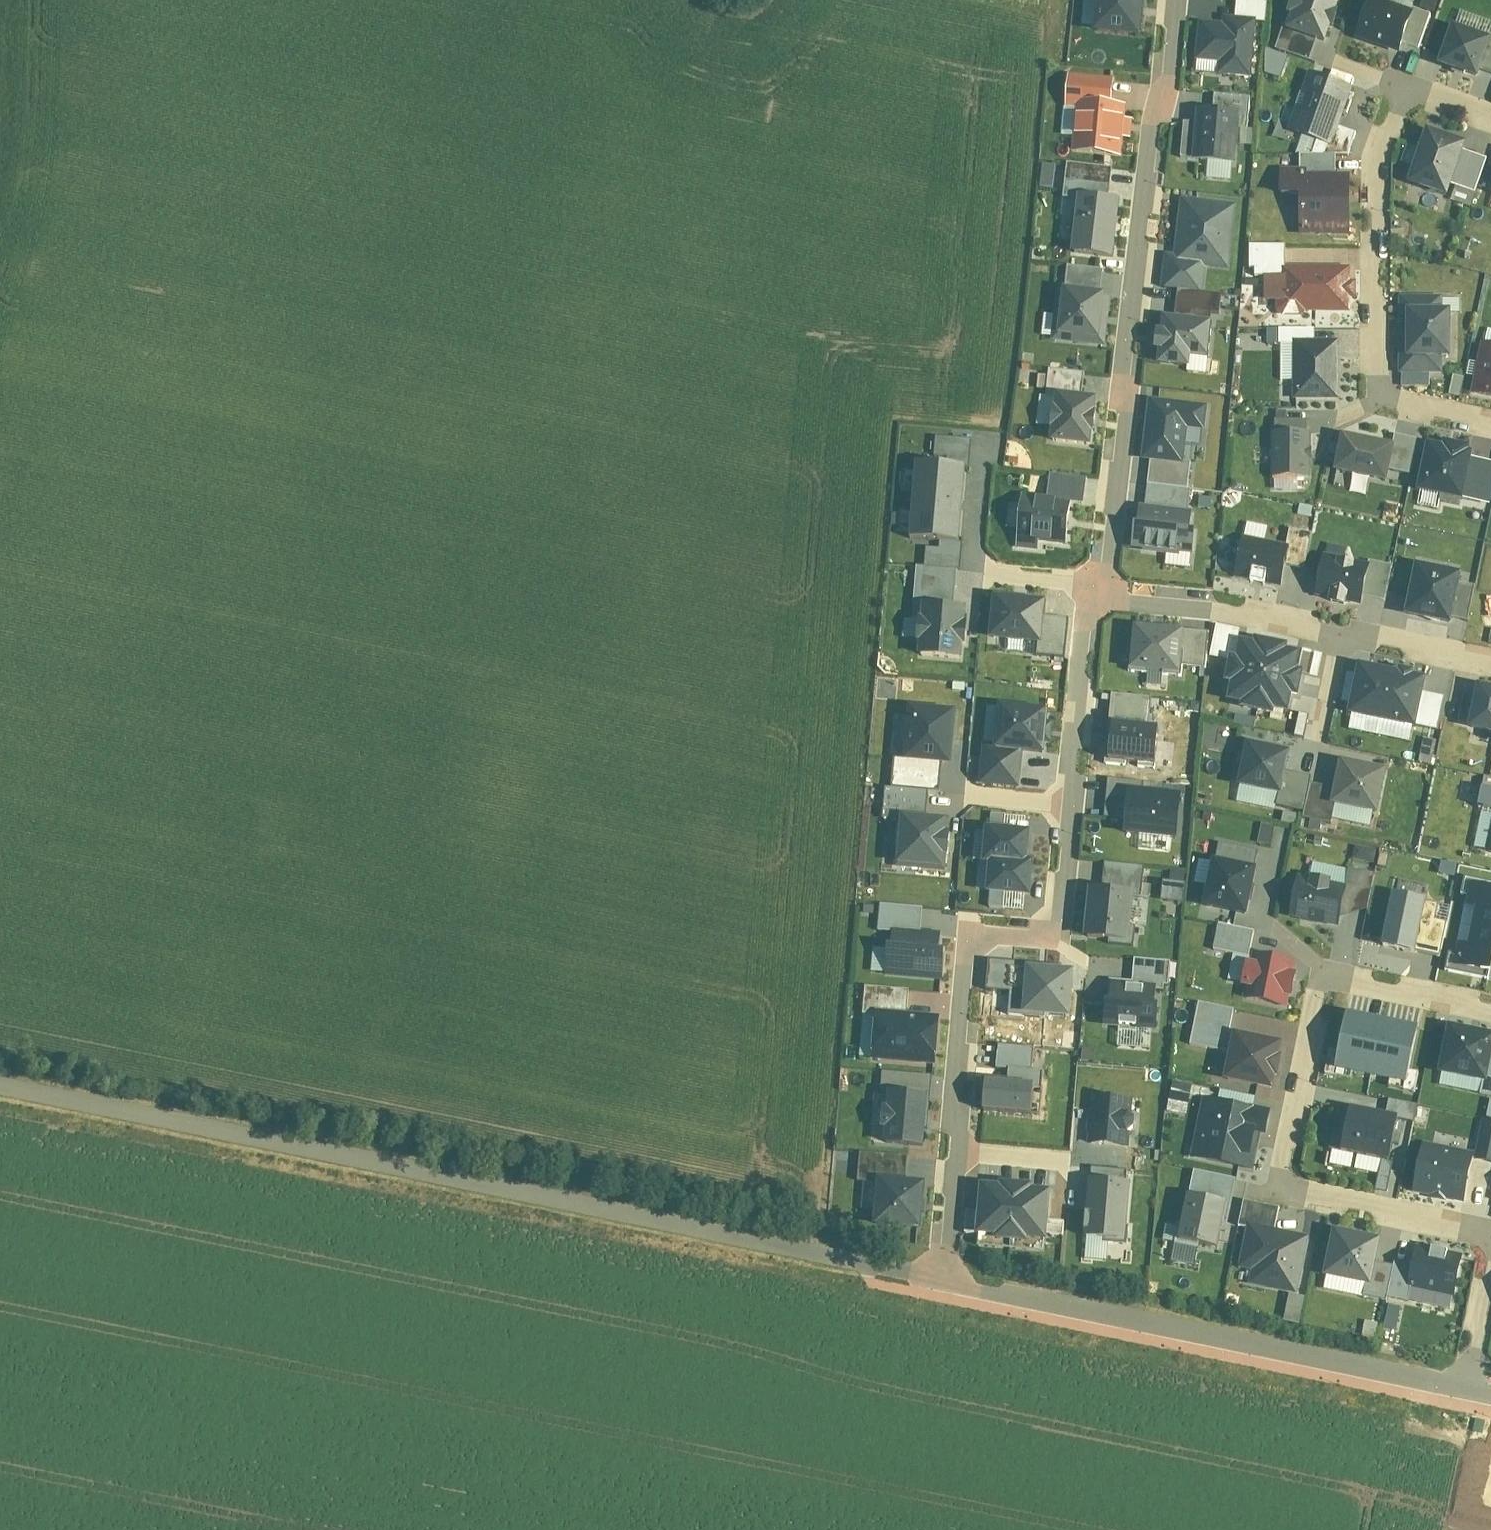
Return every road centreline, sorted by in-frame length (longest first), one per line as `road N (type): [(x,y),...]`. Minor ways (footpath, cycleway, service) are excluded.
road 1 (unclassified): [(0,1090),(945,1286)]
road 2 (residential): [(1097,597),(1081,661),(1058,930),(976,934),(945,1286)]
road 3 (residential): [(1177,0),(1097,597)]
road 4 (residential): [(1490,1012),(1347,984),(1325,1001),(1295,1174),(1321,1200),(1490,1240)]
road 5 (unclassified): [(945,1286),(1479,1397)]
road 6 (residential): [(1490,119),(1405,90),(1375,171),(1377,401),(1490,427)]
road 7 (residential): [(1240,614),(1490,666)]
road 8 (residential): [(1240,614),(1097,597)]

